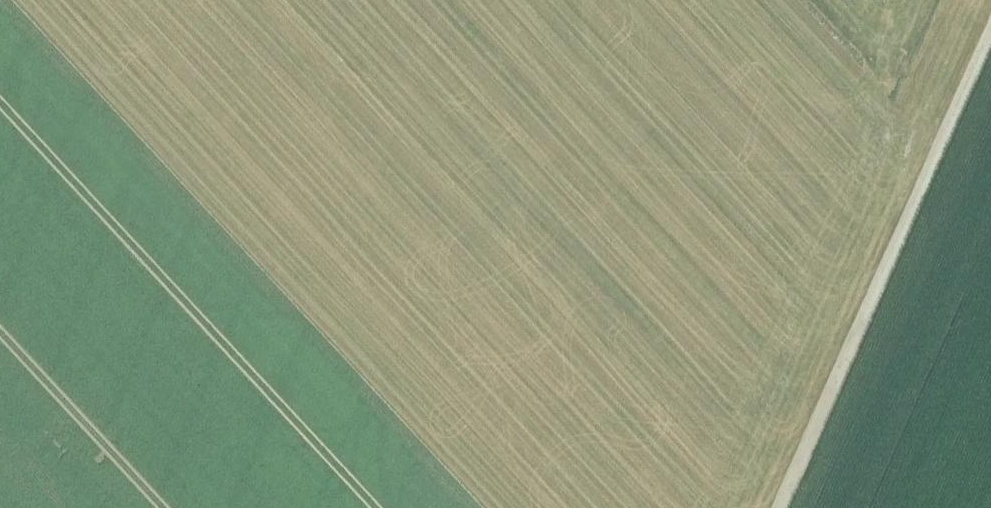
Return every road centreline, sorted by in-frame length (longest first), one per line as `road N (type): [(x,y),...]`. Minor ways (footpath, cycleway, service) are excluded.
road 1 (track): [(778,507),(990,33)]

